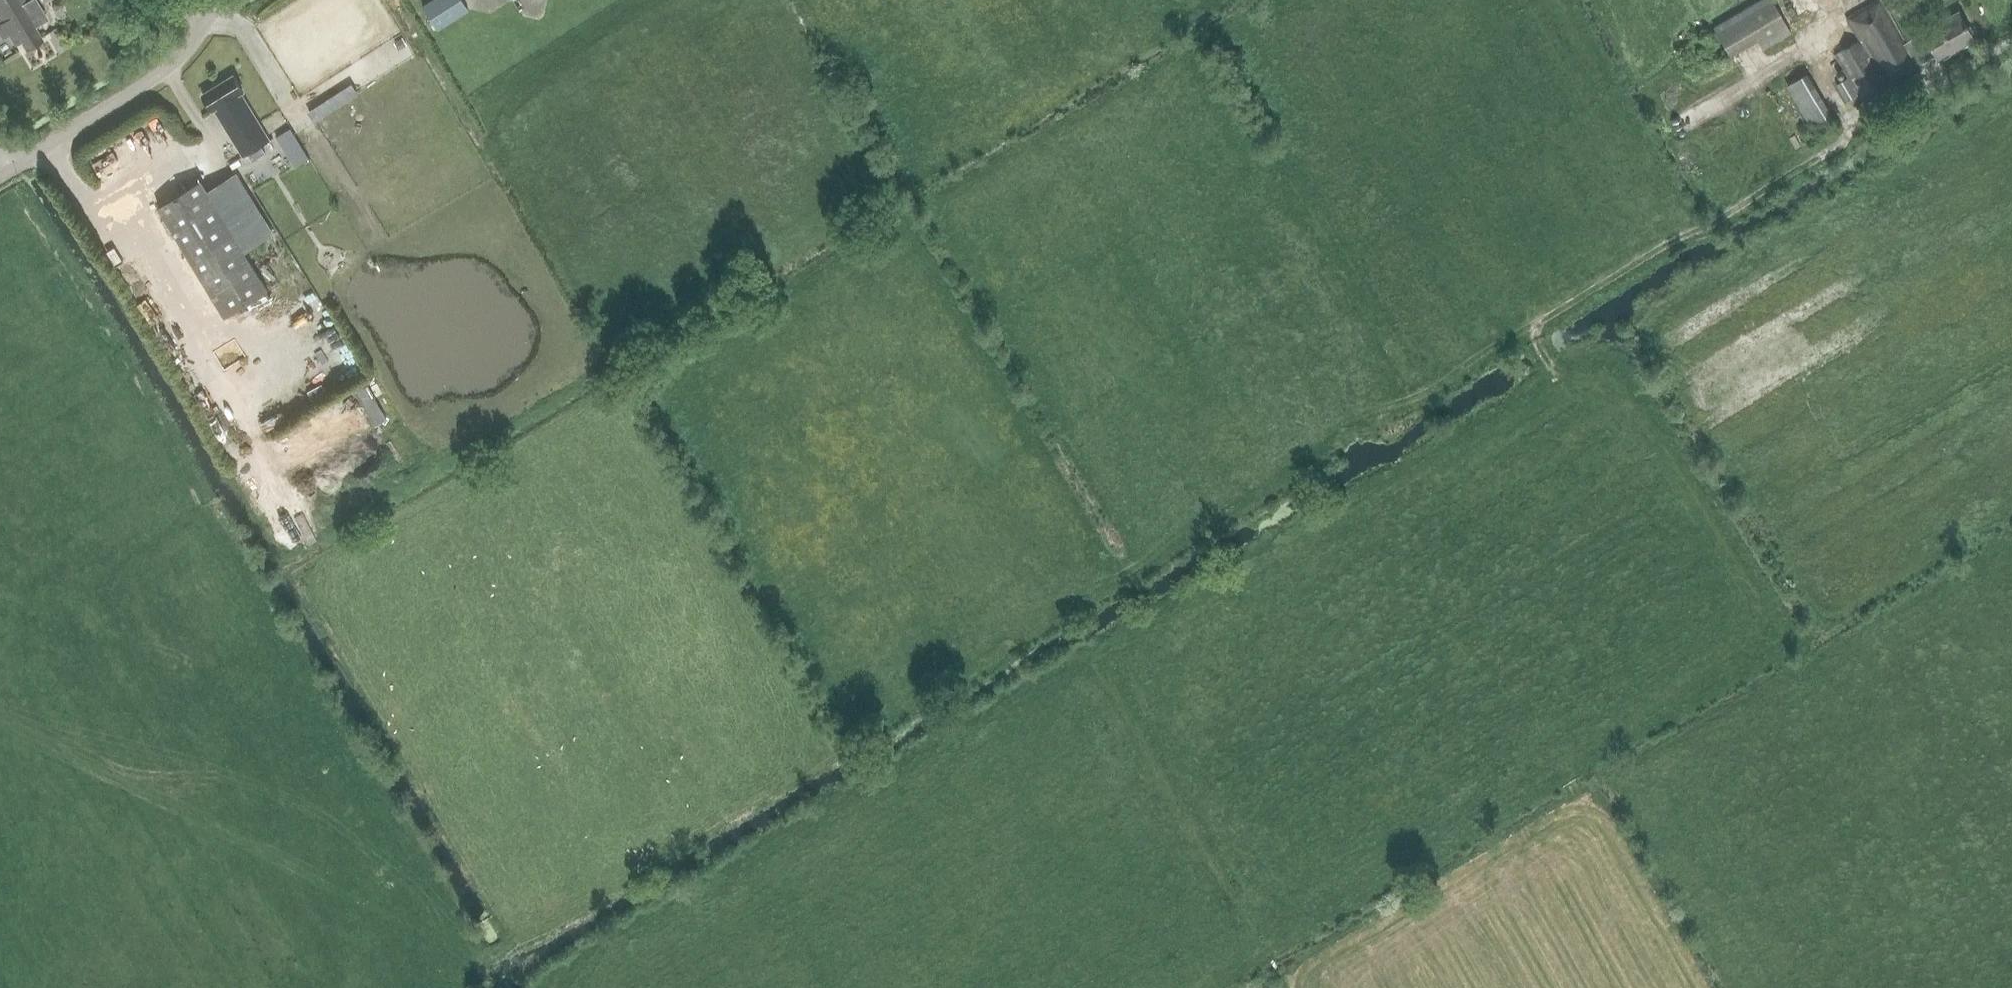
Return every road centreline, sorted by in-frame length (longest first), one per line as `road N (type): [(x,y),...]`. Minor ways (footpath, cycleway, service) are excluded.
road 1 (unclassified): [(11,166),(178,61),(211,0)]

